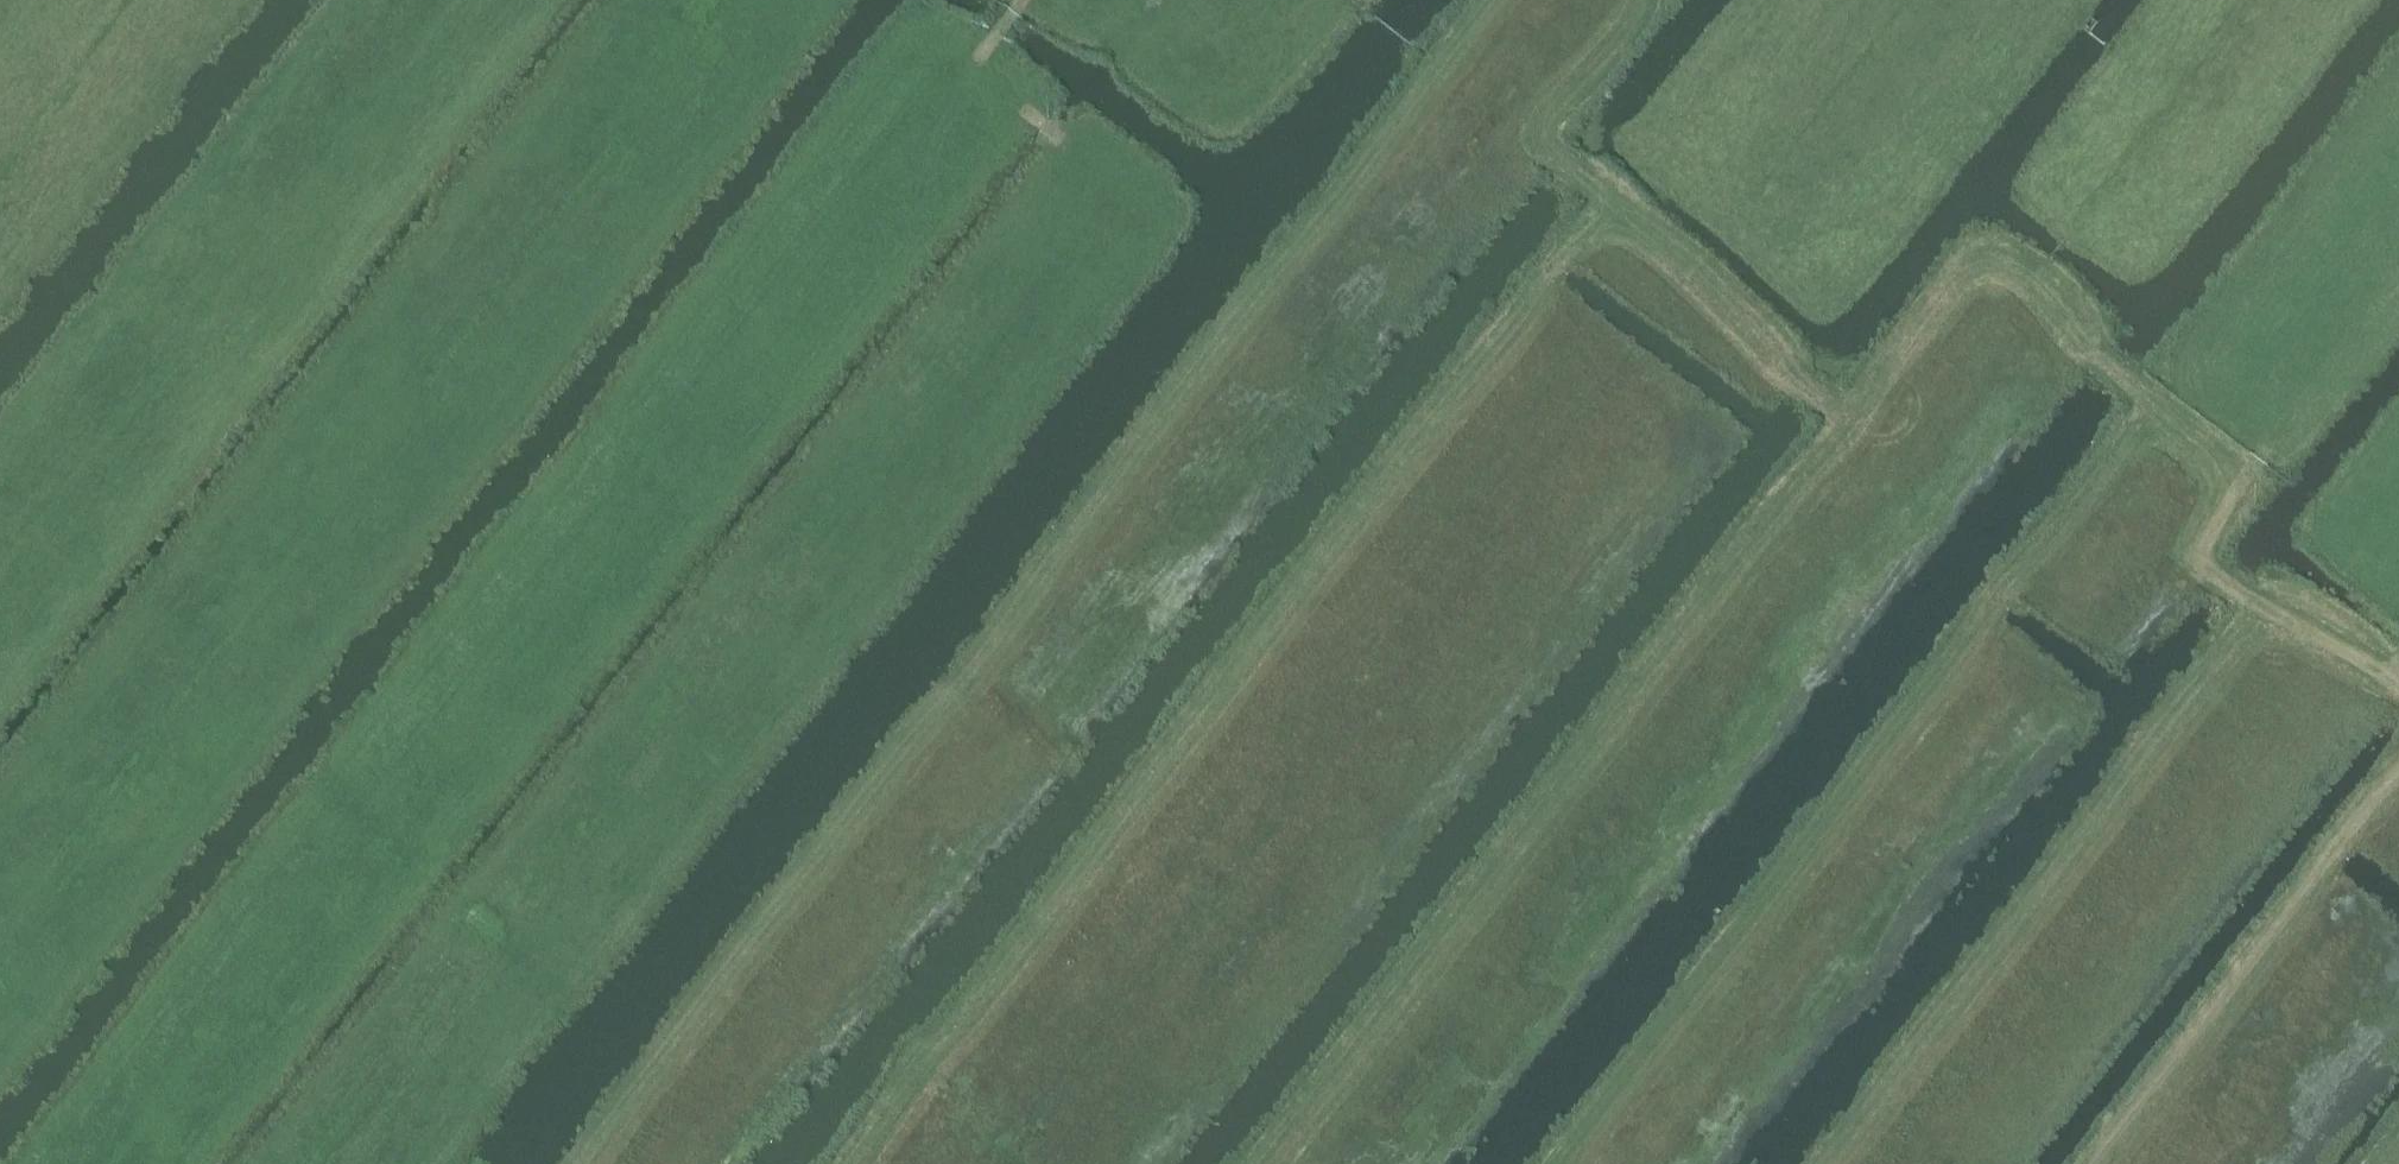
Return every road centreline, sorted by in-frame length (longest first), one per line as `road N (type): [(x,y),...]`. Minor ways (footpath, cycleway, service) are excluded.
road 1 (track): [(2095,1163),(2398,773)]
road 2 (track): [(2389,682),(2195,560),(2250,470)]
road 3 (track): [(2250,470),(2087,346)]
road 4 (track): [(2250,470),(2353,321)]

